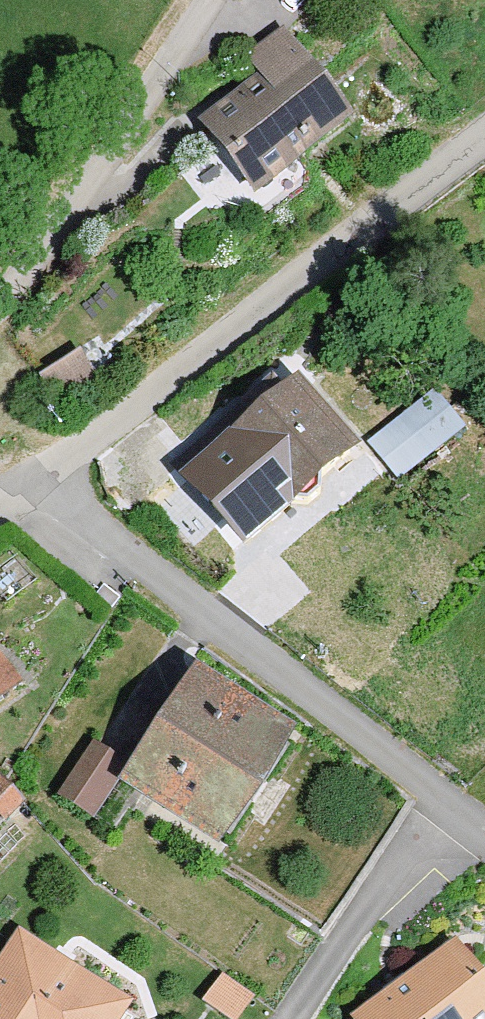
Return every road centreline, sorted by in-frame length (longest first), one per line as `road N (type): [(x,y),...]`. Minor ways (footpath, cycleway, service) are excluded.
road 1 (residential): [(484,832),(45,477)]
road 2 (residential): [(45,477),(484,135)]
road 3 (residential): [(218,0),(119,159),(0,306)]

